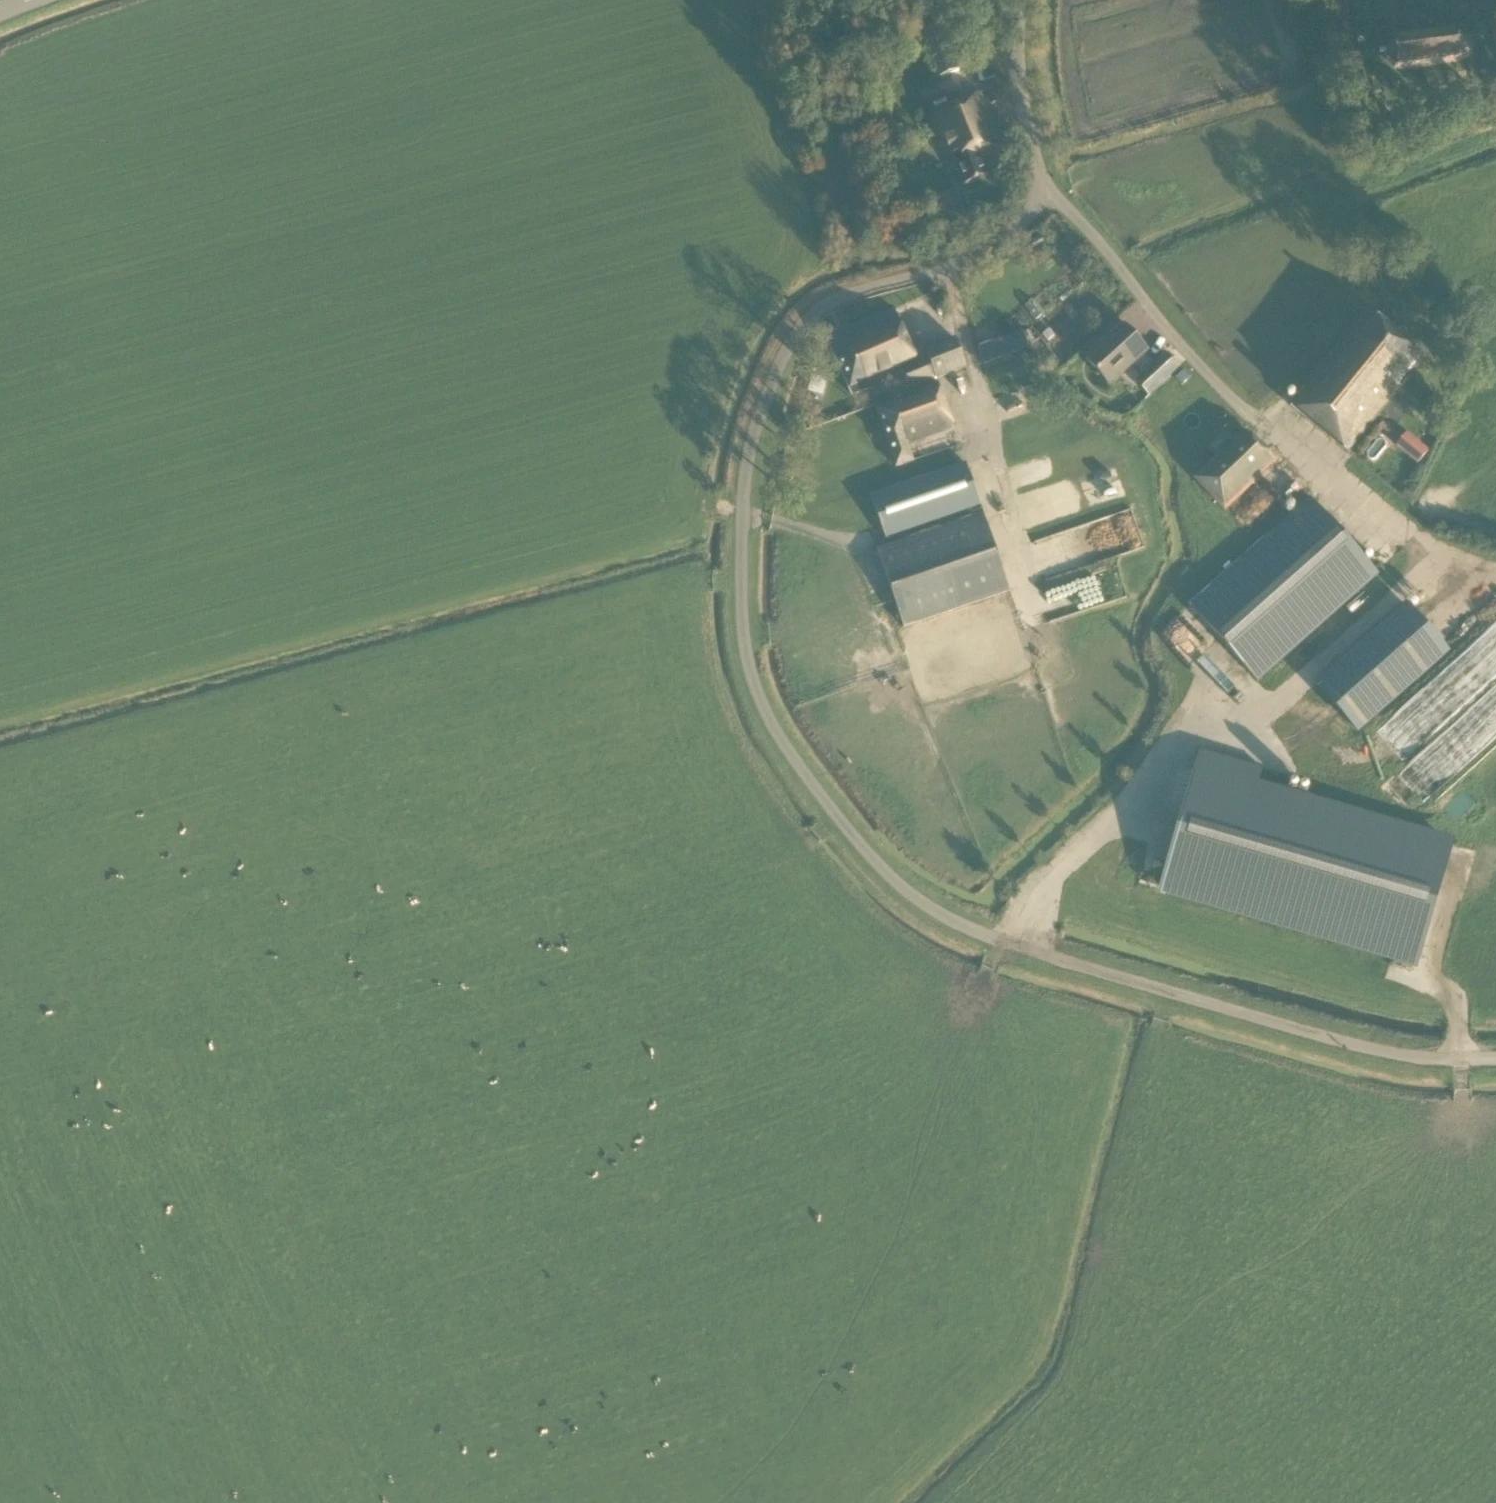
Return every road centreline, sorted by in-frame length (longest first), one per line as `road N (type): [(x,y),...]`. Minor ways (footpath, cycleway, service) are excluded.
road 1 (unclassified): [(1495,1058),(1442,1060),(1358,1046),(974,931),(881,867),(810,783),(762,704),(742,613),(745,490),(768,397),(801,329),(833,302),(966,260),(1057,197)]
road 2 (unclassified): [(1266,431),(1174,339),(1057,197)]
road 3 (unclassified): [(1057,197),(1036,158),(1027,119),(1019,0)]

